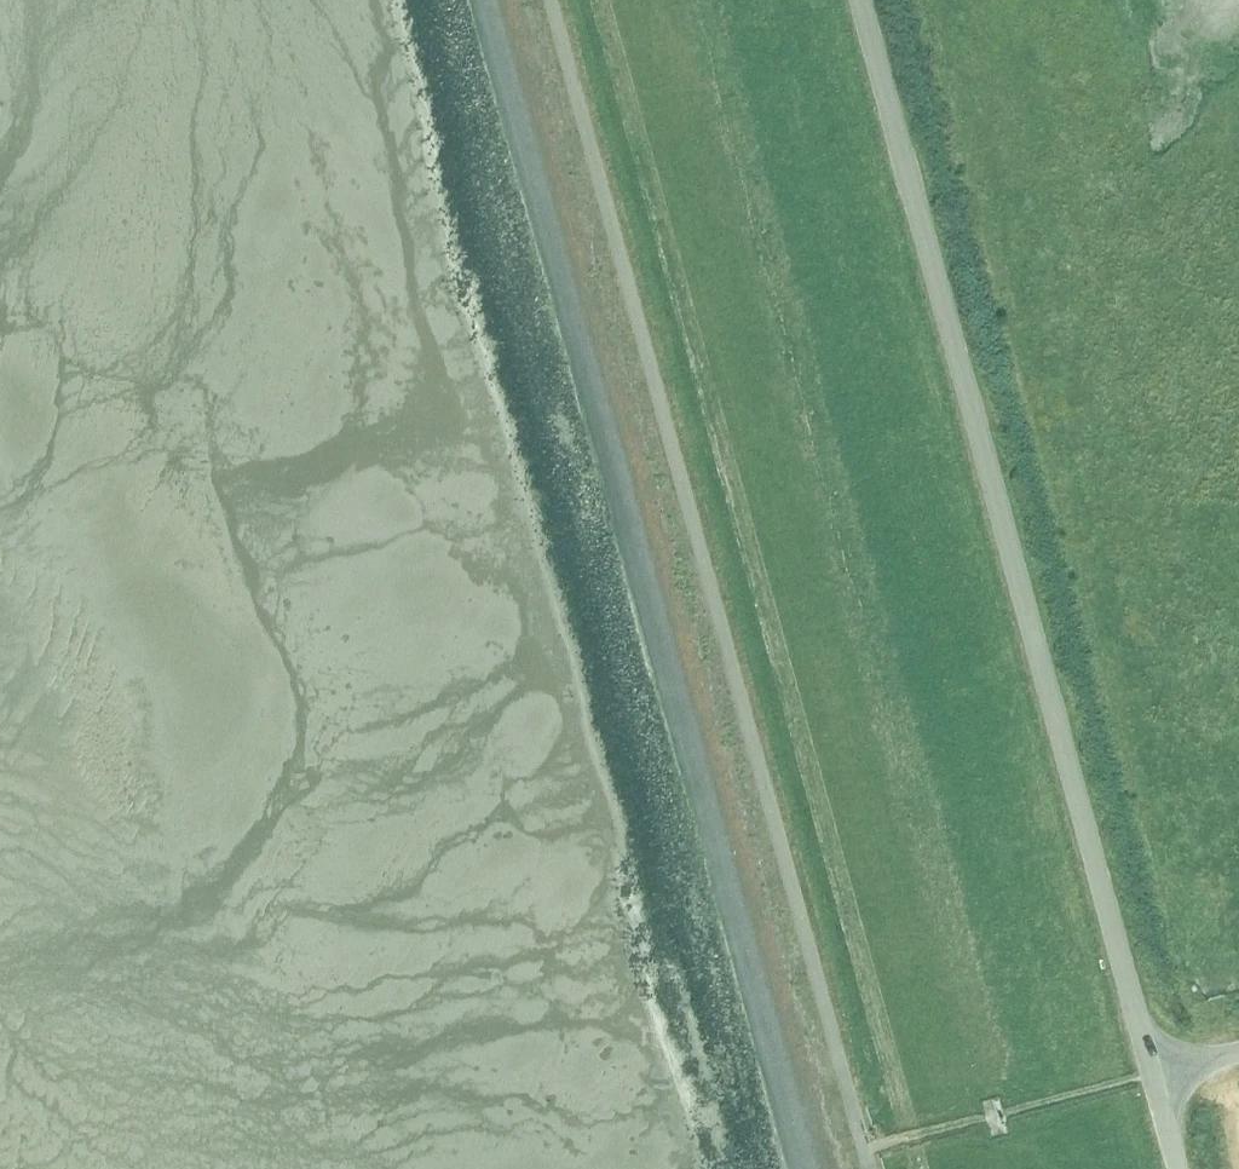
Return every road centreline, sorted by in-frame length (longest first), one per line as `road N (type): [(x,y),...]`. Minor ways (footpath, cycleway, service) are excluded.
road 1 (unclassified): [(1155,1073),(868,0)]

